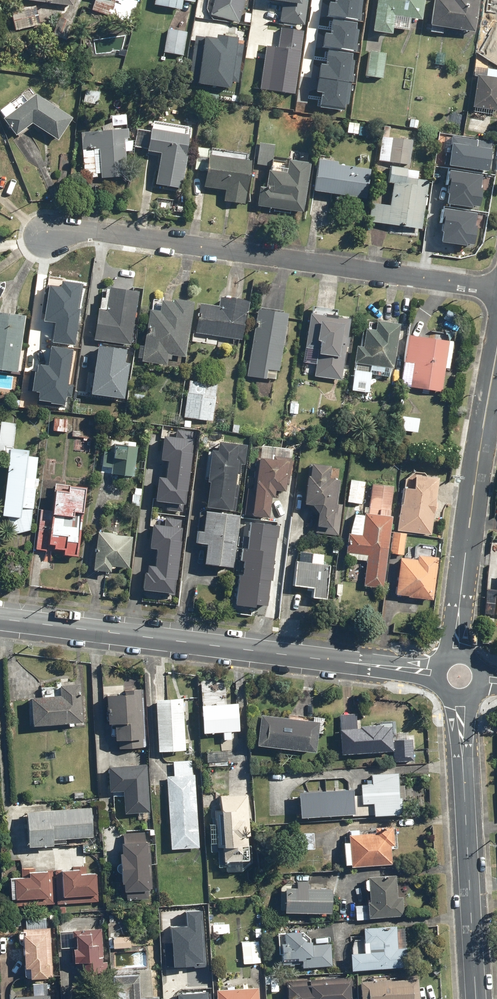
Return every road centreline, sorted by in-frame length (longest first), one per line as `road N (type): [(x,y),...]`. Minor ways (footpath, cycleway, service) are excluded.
road 1 (residential): [(496,289),(95,231),(46,235)]
road 2 (residential): [(345,662),(0,619)]
road 3 (residential): [(462,579),(496,334)]
road 4 (residential): [(475,998),(463,773)]

